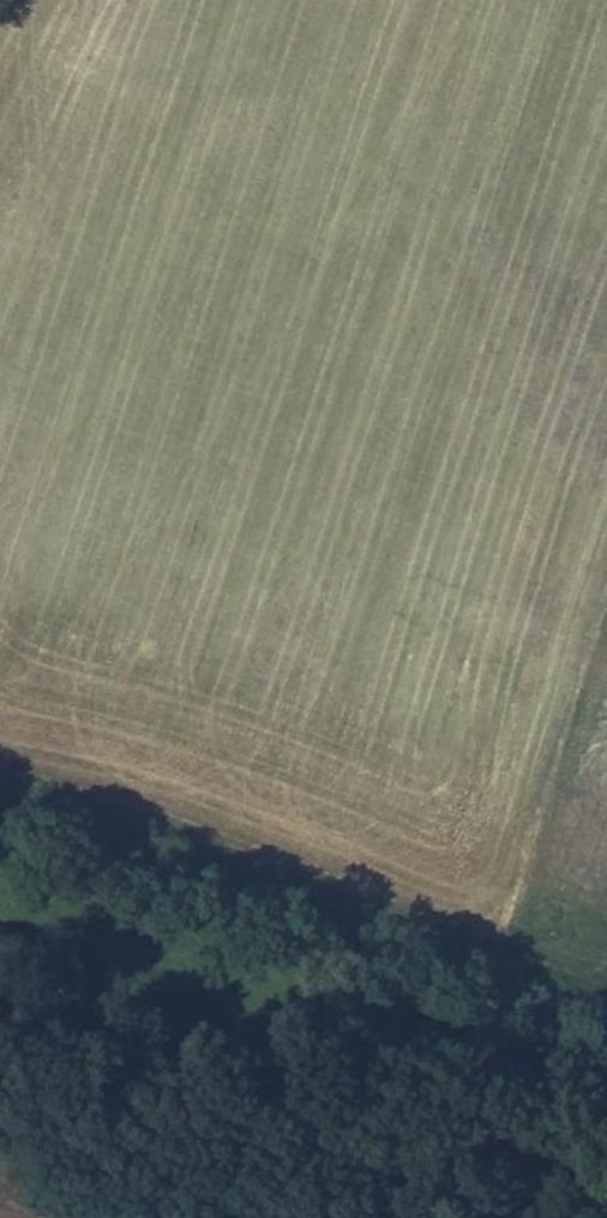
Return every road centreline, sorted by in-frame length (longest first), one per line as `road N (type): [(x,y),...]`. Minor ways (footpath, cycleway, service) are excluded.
road 1 (track): [(161,1217),(0,1158)]

